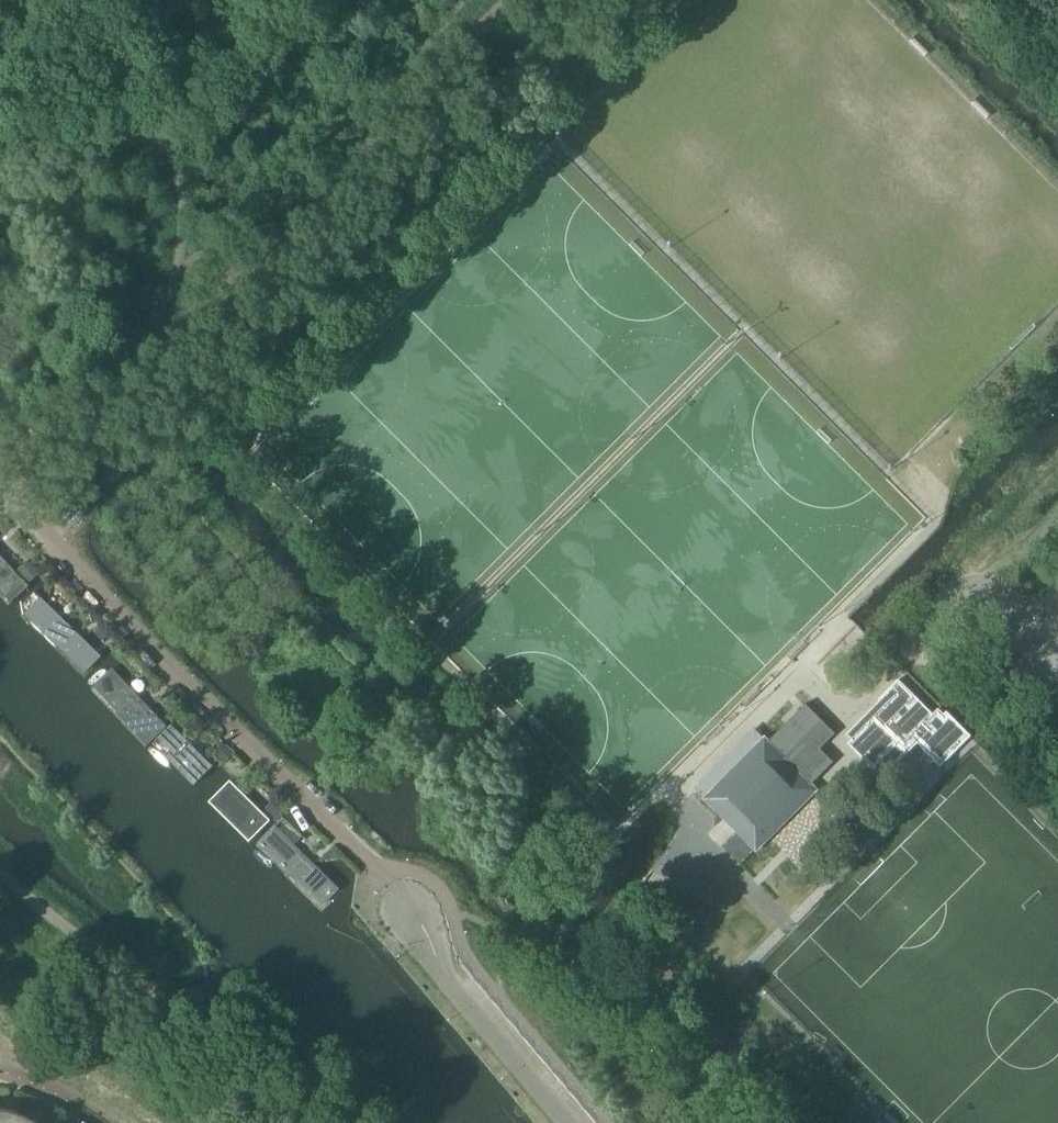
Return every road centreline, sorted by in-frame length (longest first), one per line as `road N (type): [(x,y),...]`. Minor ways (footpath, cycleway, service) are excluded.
road 1 (unclassified): [(568,1122),(441,972),(387,868),(369,862),(218,713),(0,482)]

